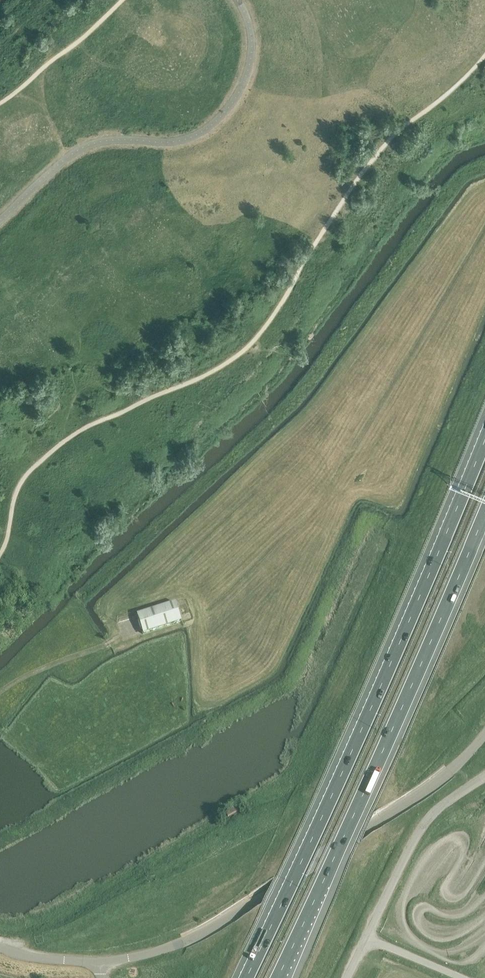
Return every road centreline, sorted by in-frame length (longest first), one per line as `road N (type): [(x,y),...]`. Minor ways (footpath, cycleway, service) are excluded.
road 1 (motorway): [(484,435),(247,977)]
road 2 (motorway): [(277,977),(484,529)]
road 3 (unclassified): [(101,961),(174,944),(224,920),(450,770),(484,734)]
road 4 (unclassified): [(365,939),(423,823),(484,776)]
road 5 (track): [(0,694),(122,637)]

